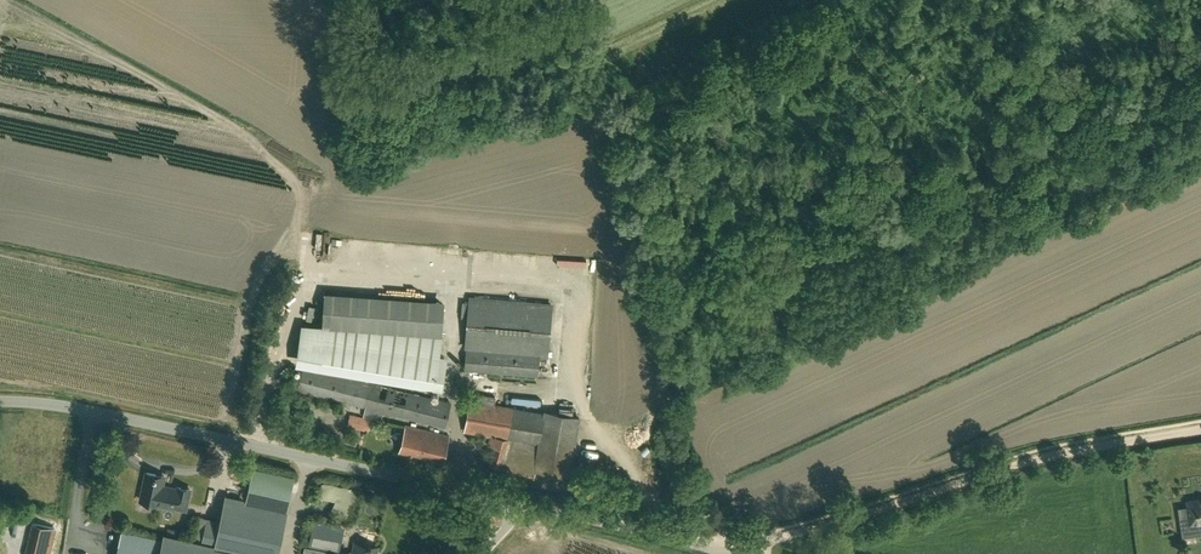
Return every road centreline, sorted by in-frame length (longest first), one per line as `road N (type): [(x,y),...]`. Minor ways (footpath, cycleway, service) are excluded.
road 1 (unclassified): [(523,506),(154,423),(0,403)]
road 2 (unclassified): [(1200,429),(982,474),(778,536),(760,553)]
road 3 (unclassified): [(730,553),(523,506)]

